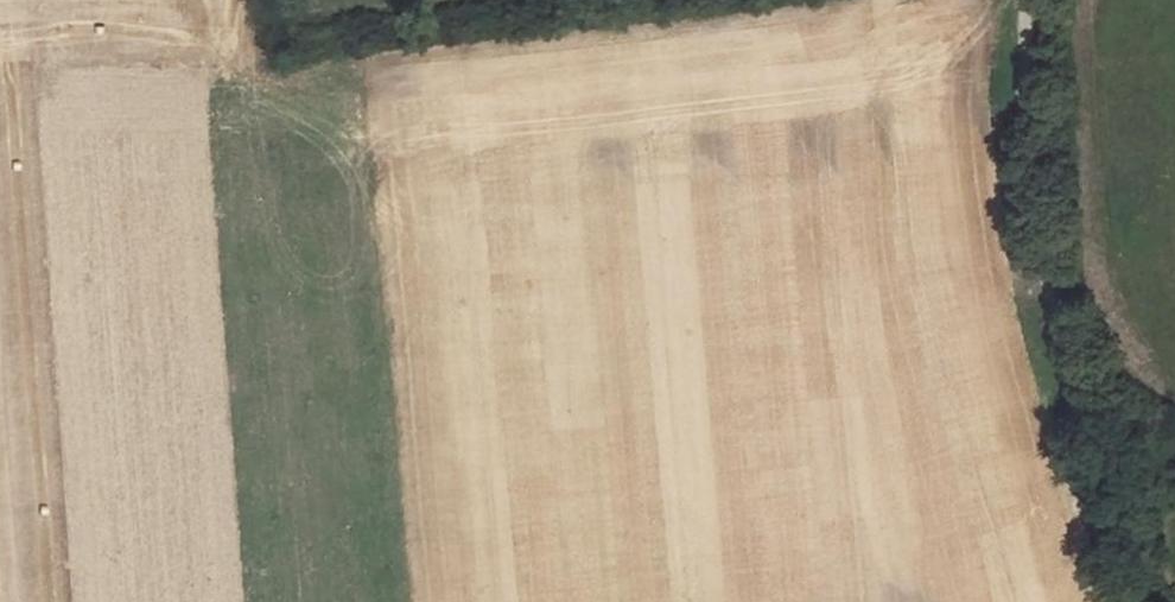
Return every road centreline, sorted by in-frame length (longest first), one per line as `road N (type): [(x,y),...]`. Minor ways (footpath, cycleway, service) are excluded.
road 1 (track): [(1135,601),(1053,366),(1037,130),(1038,0)]

